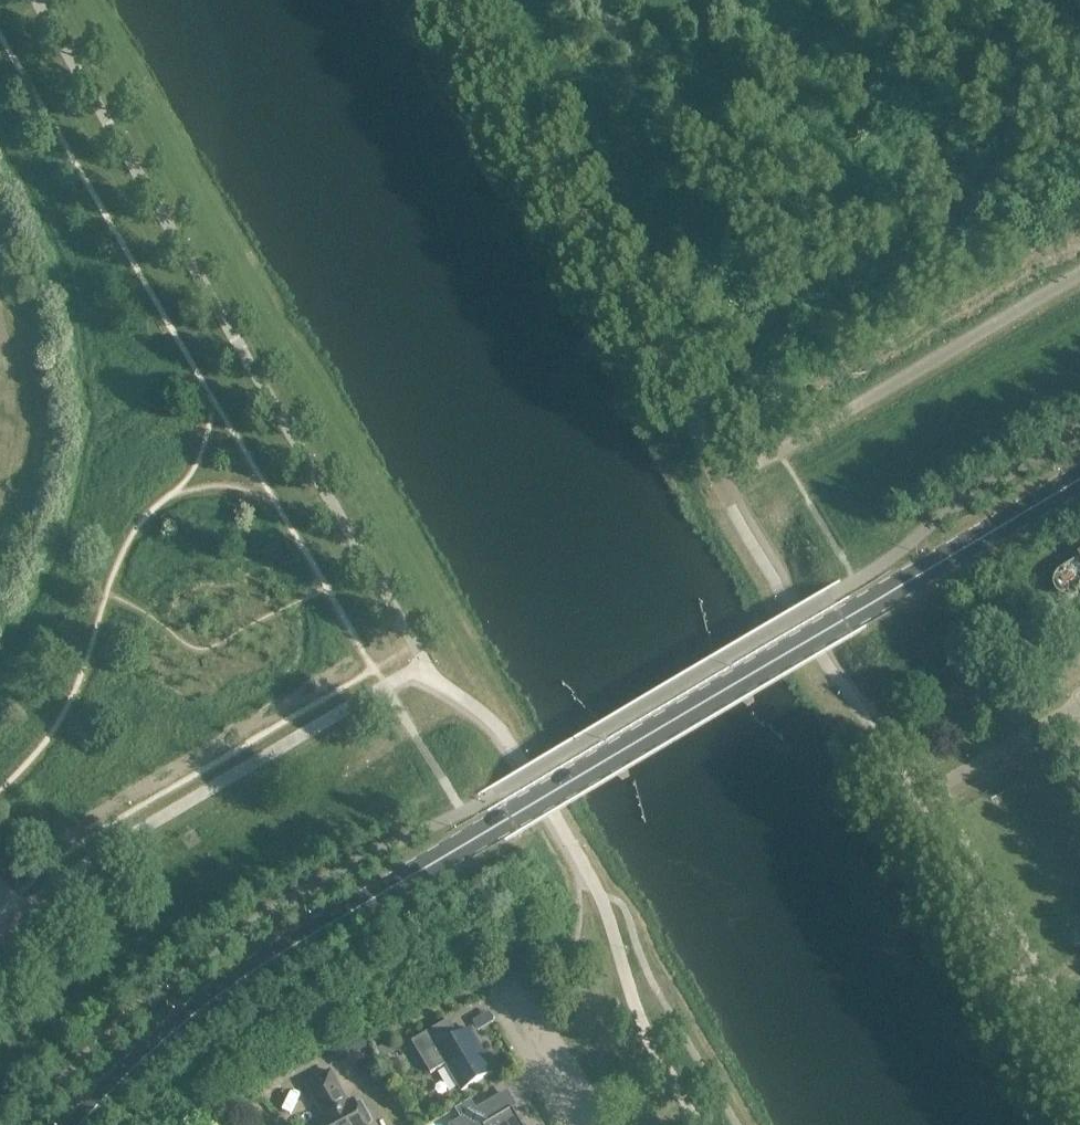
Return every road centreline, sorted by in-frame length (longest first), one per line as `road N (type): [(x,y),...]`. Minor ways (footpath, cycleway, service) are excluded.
road 1 (secondary): [(81,1124),(167,1039),(326,928),(1079,479)]
road 2 (residential): [(503,987),(586,1124)]

